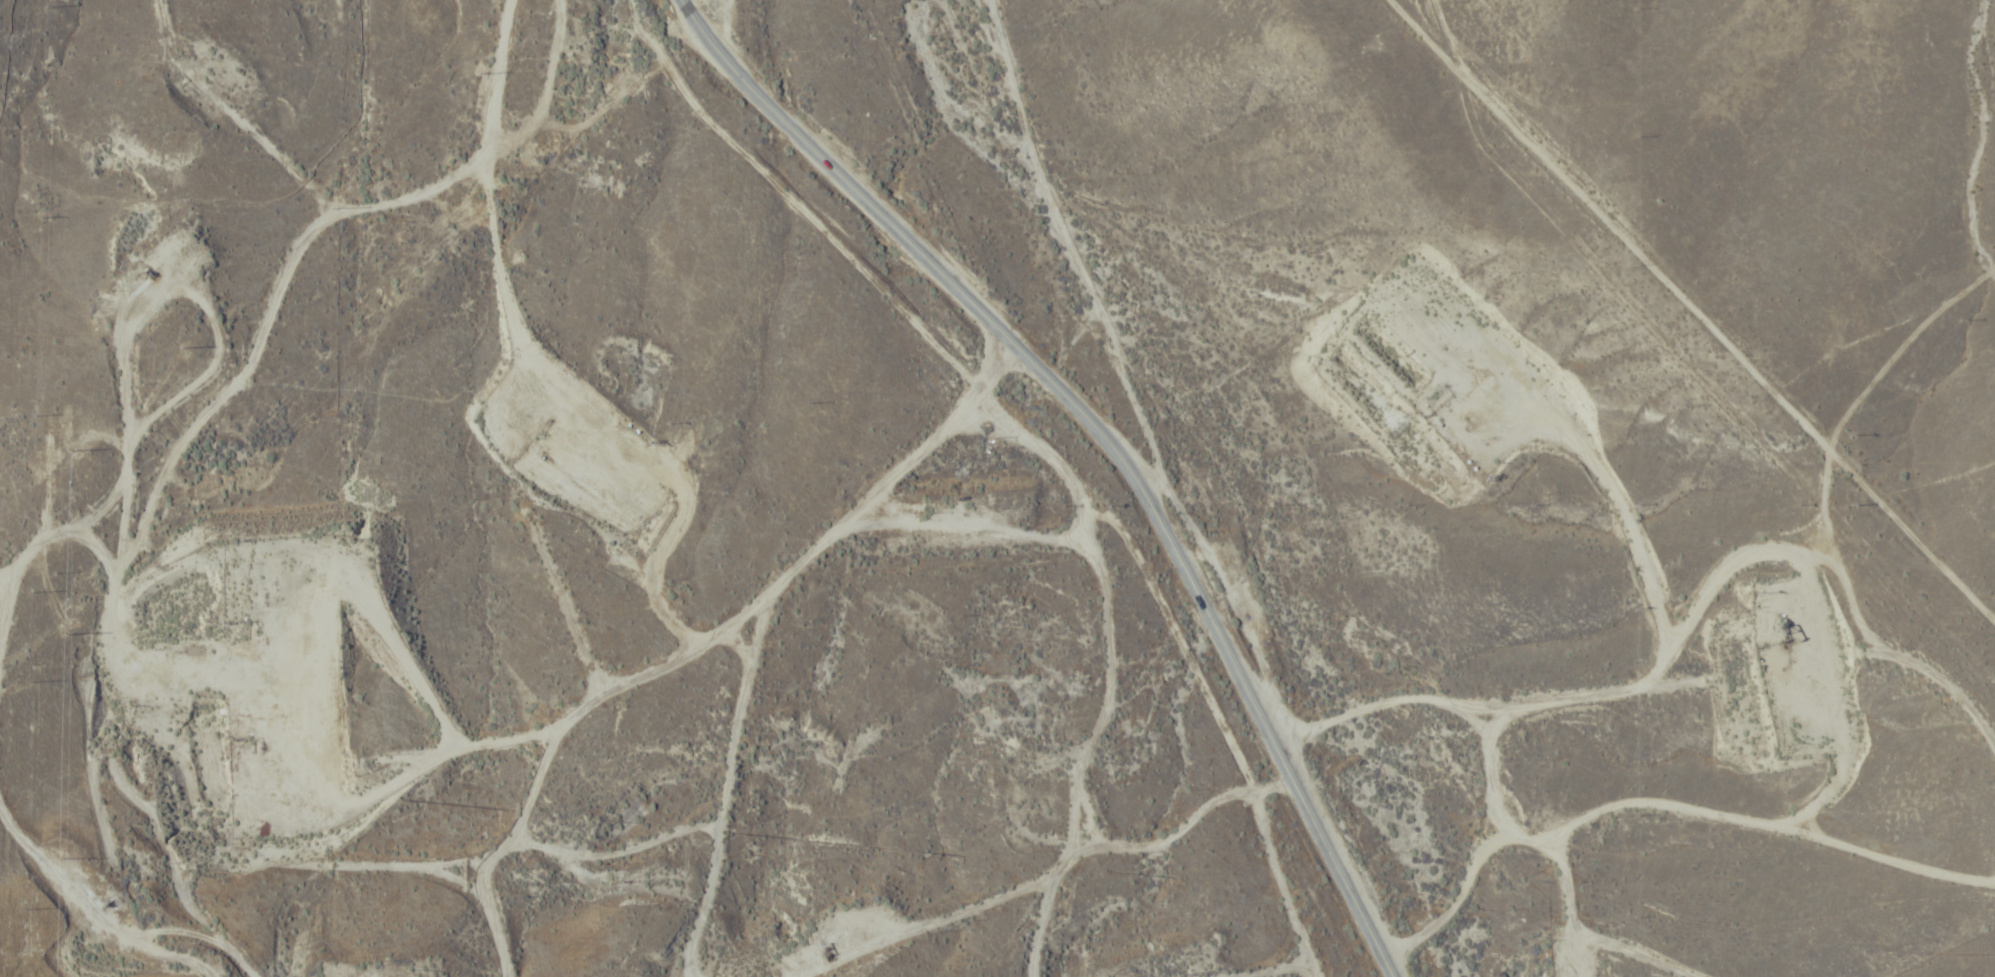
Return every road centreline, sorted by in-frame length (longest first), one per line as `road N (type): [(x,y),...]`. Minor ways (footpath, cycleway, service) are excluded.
road 1 (residential): [(1395,976),(1120,452),(727,58),(688,0)]
road 2 (residential): [(217,976),(159,922),(280,512),(340,370),(367,249),(405,186),(479,122),(543,49),(567,0)]
road 3 (residential): [(1315,820),(1693,708),(1911,719),(1994,800)]

